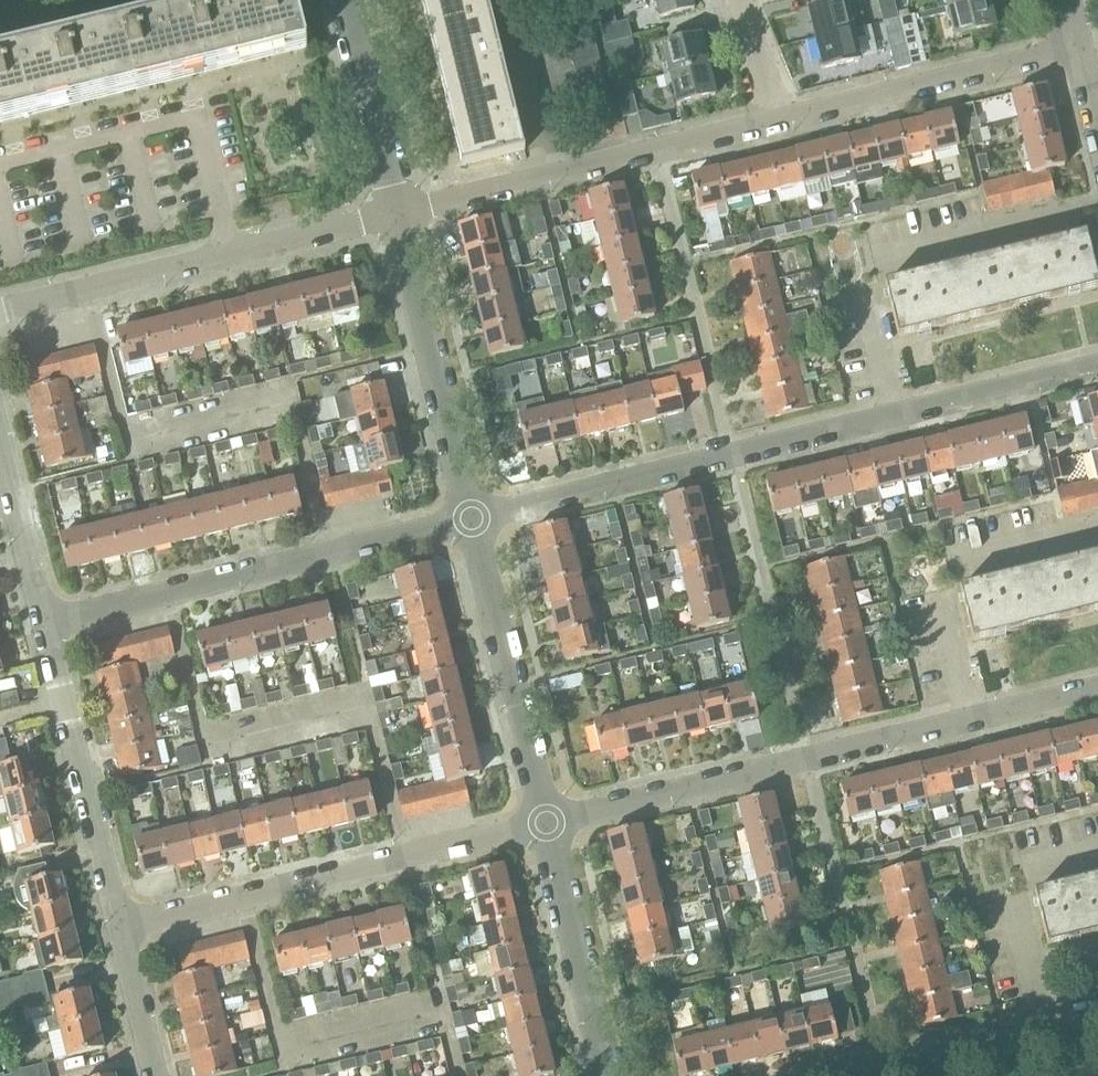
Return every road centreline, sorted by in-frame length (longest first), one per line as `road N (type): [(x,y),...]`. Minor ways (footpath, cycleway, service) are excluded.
road 1 (residential): [(472,517),(1097,364)]
road 2 (residential): [(547,823),(1097,687)]
road 3 (residential): [(45,623),(472,517)]
road 4 (residential): [(121,926),(547,823)]
road 5 (residential): [(0,311),(397,214)]
road 6 (residential): [(397,214),(779,119)]
road 7 (unclassified): [(547,823),(472,517)]
road 8 (residential): [(121,926),(45,623)]
road 9 (unclassified): [(472,517),(397,214)]
road 10 (residential): [(779,119),(1079,47)]
road 11 (residential): [(834,1075),(1097,1012)]
road 12 (unclassified): [(609,1075),(547,823)]
road 13 (unclassified): [(397,214),(344,0)]
road 14 (residential): [(45,623),(0,436)]
road 15 (residential): [(158,1075),(121,926)]
road 16 (residential): [(779,119),(741,0)]

